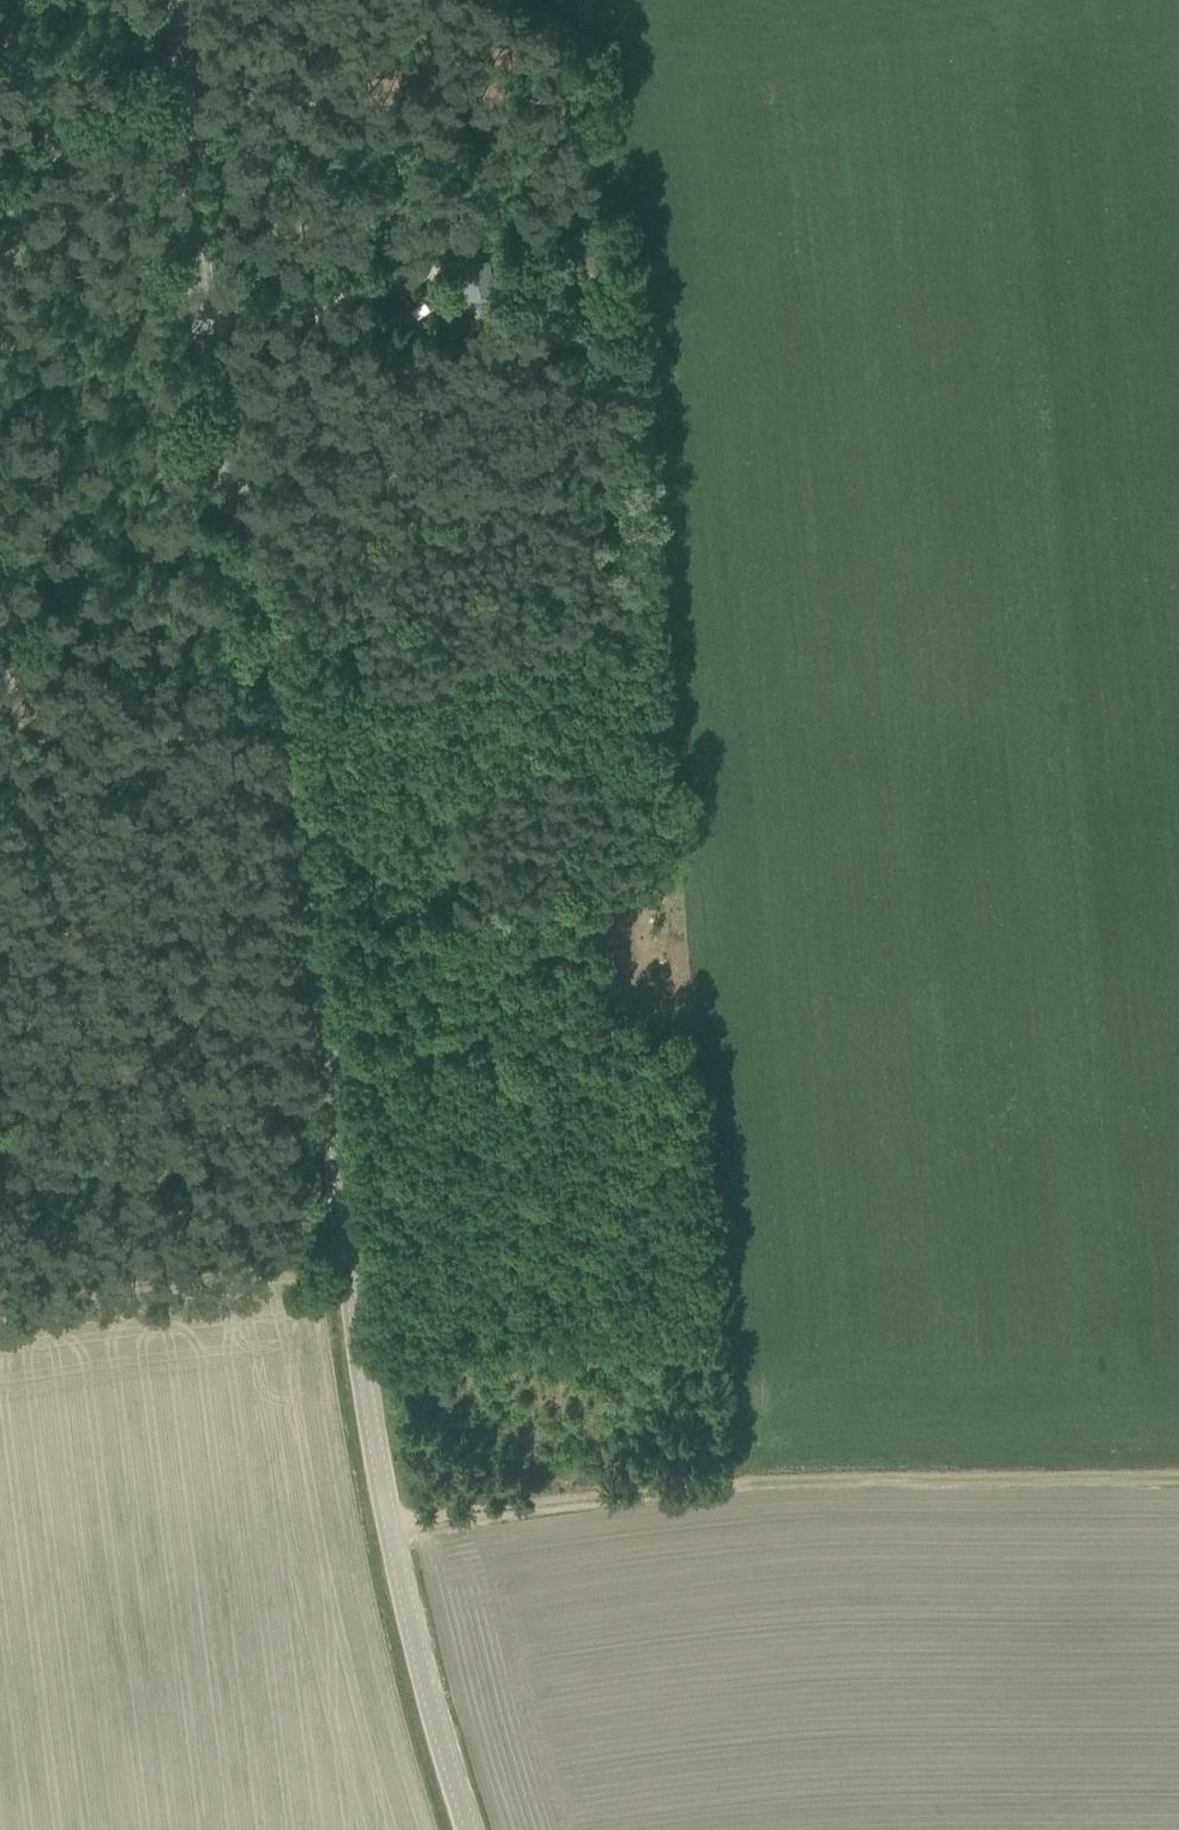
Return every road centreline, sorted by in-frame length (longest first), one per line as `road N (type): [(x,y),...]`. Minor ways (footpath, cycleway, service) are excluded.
road 1 (tertiary): [(471,1829),(399,1569),(361,1364),(297,844),(209,331),(182,95),(180,0)]
road 2 (track): [(391,1528),(727,1489),(1178,1477)]

